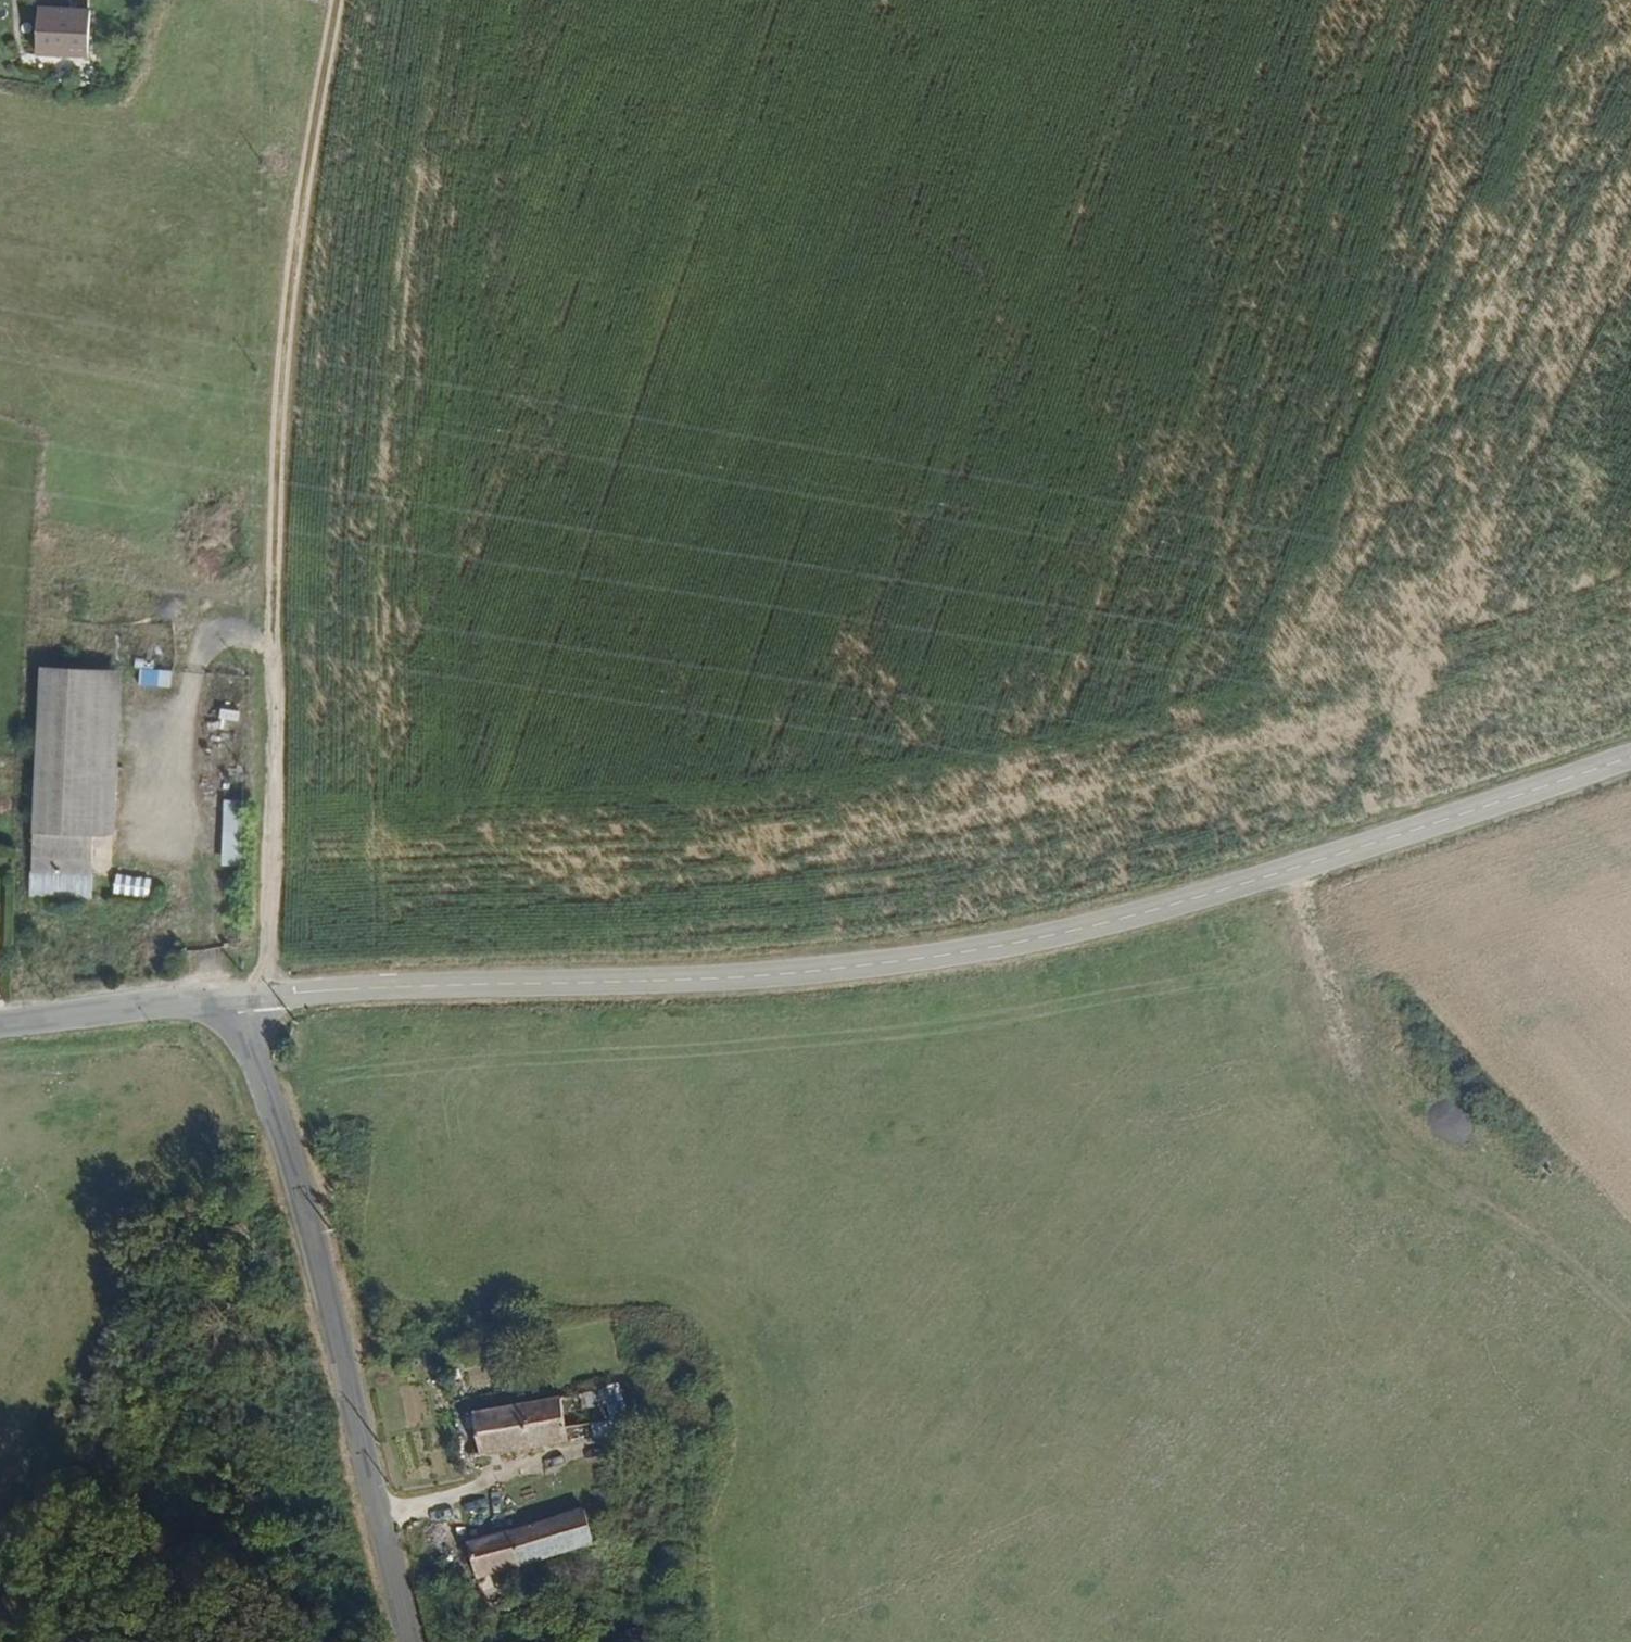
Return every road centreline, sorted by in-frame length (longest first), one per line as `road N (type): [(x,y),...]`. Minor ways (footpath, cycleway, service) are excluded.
road 1 (tertiary): [(1630,761),(1142,924),(884,963),(264,996)]
road 2 (track): [(264,996),(258,577),(327,0)]
road 3 (unclassified): [(264,996),(342,1359),(415,1641)]
road 4 (tertiary): [(264,996),(0,1033)]

